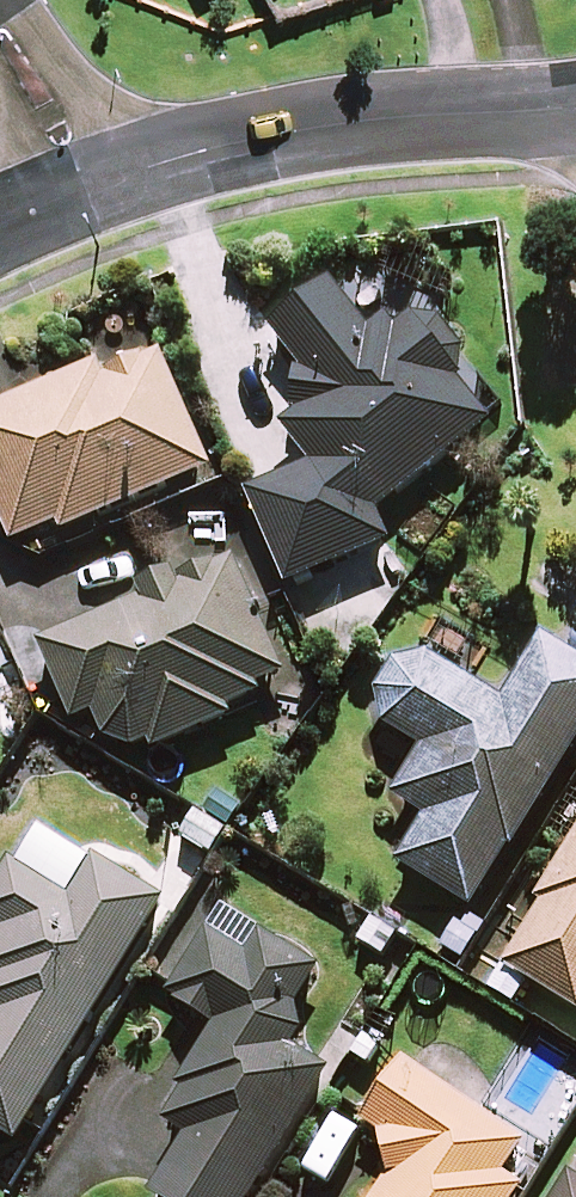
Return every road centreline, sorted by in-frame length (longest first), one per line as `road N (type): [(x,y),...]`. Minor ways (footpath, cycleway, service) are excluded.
road 1 (residential): [(88,188),(326,128),(575,108)]
road 2 (residential): [(0,29),(88,188)]

